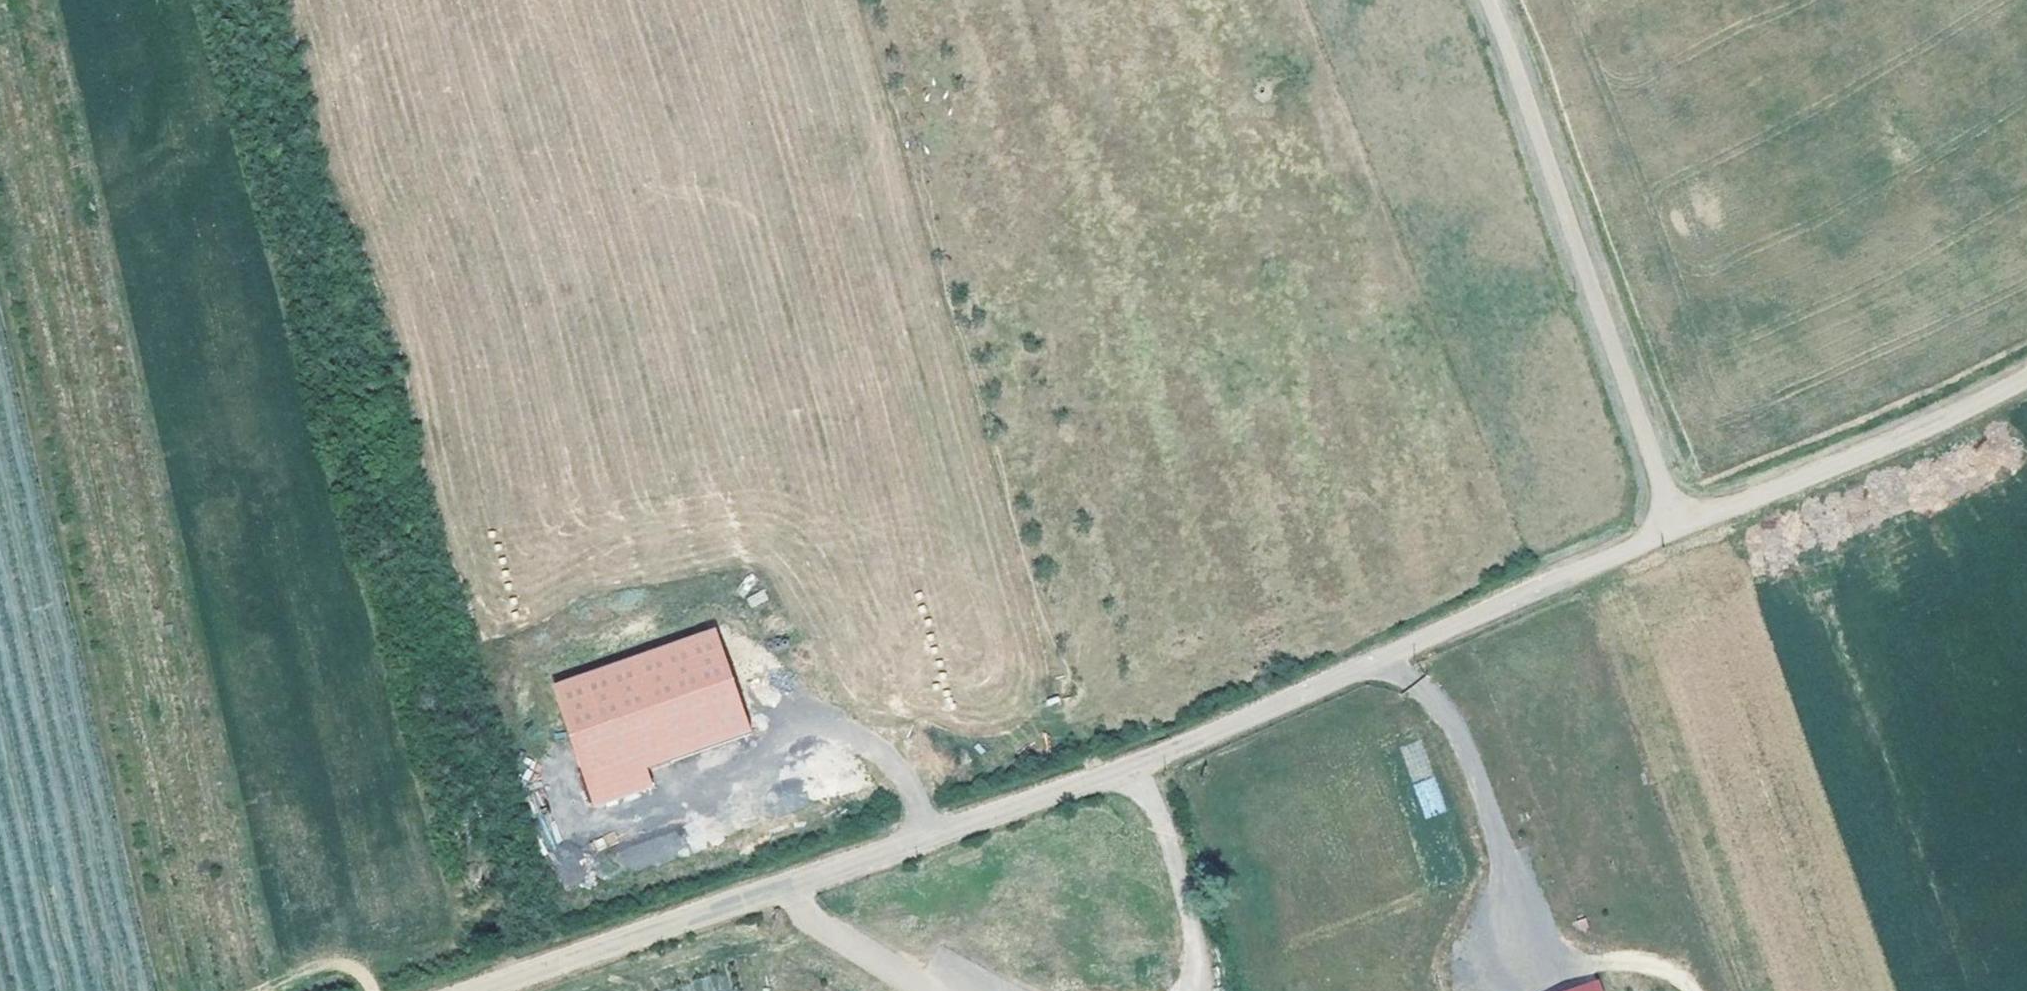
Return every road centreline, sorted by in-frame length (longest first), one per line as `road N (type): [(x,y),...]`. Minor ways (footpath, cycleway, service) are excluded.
road 1 (unclassified): [(2026,384),(1162,759),(487,990)]

